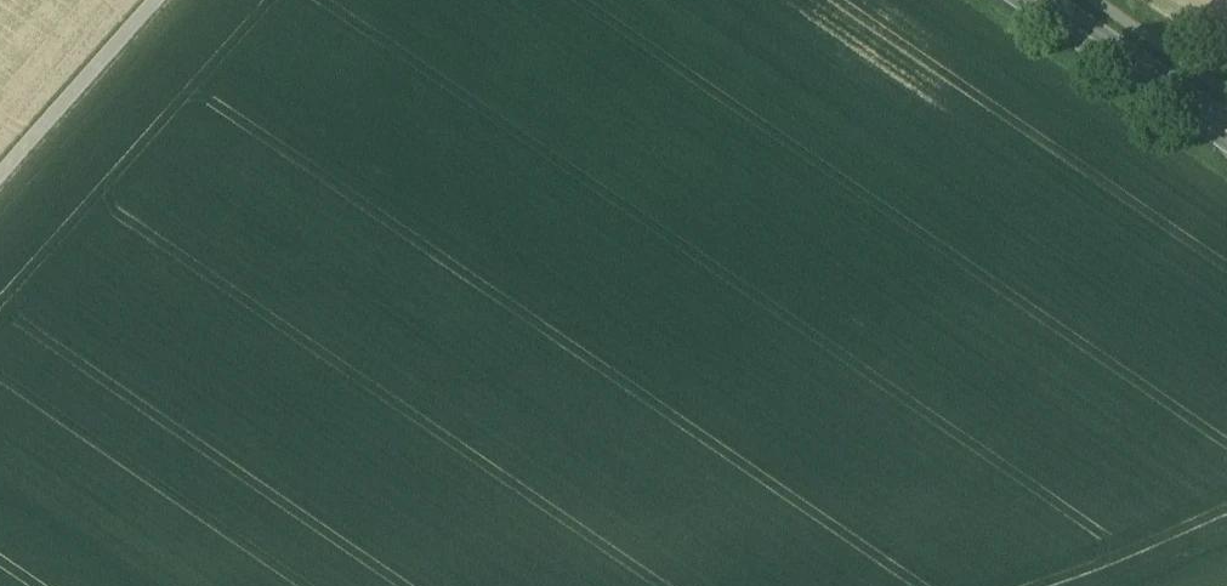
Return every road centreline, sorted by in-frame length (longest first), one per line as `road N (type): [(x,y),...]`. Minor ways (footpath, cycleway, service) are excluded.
road 1 (tertiary): [(1226,133),(1032,0)]
road 2 (track): [(156,0),(0,175)]

